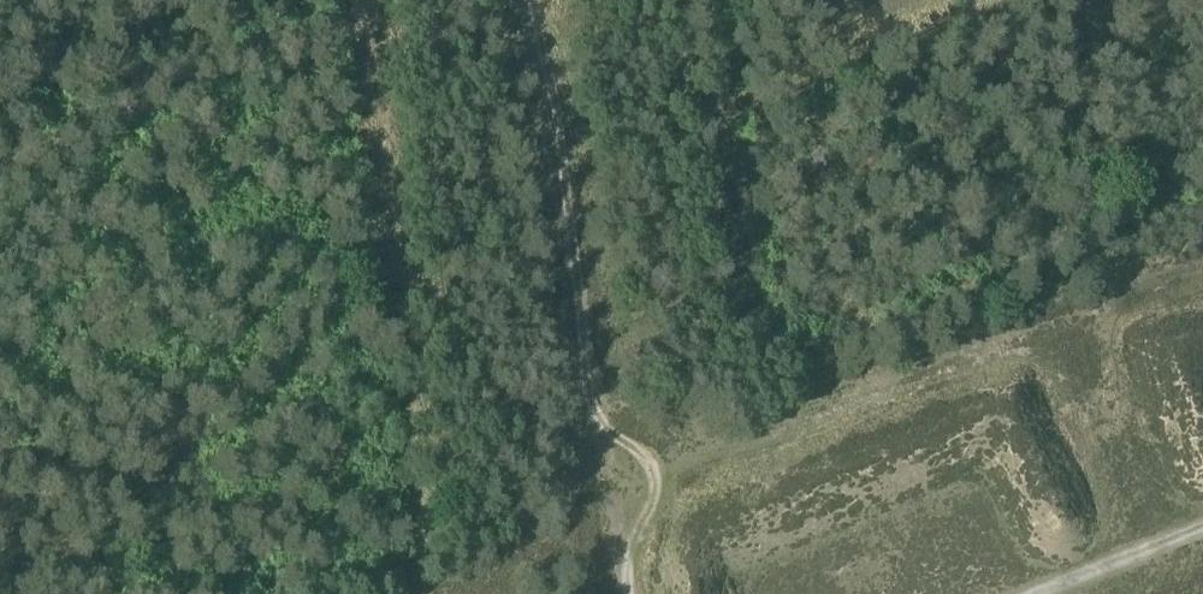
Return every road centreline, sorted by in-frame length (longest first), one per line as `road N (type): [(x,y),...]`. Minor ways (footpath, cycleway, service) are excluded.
road 1 (track): [(629,593),(631,545),(654,485),(650,467),(604,431),(589,401),(556,104),(532,0)]
road 2 (track): [(1031,593),(1202,524)]

